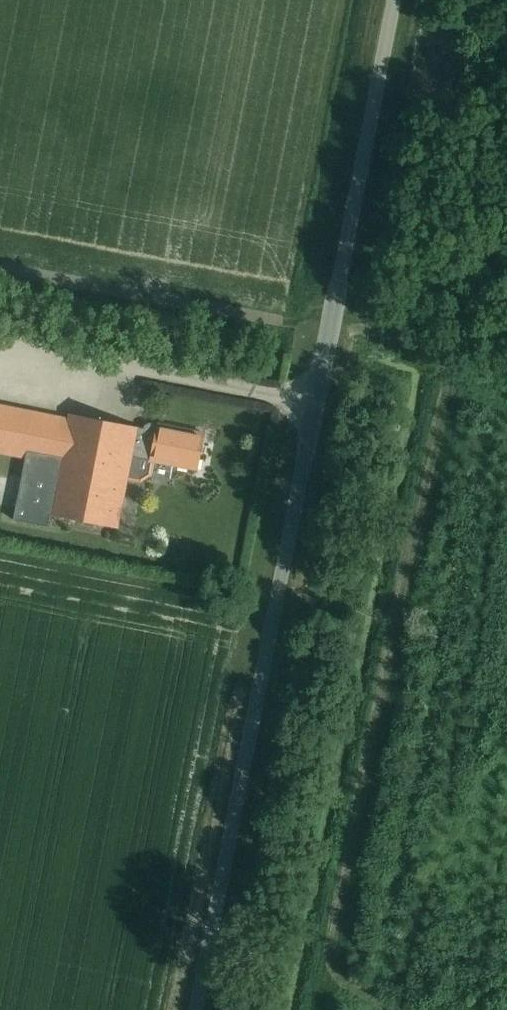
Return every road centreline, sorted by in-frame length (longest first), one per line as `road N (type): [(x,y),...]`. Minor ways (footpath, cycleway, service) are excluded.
road 1 (unclassified): [(197,1009),(393,0)]
road 2 (track): [(311,1009),(446,362),(436,350),(332,323)]

